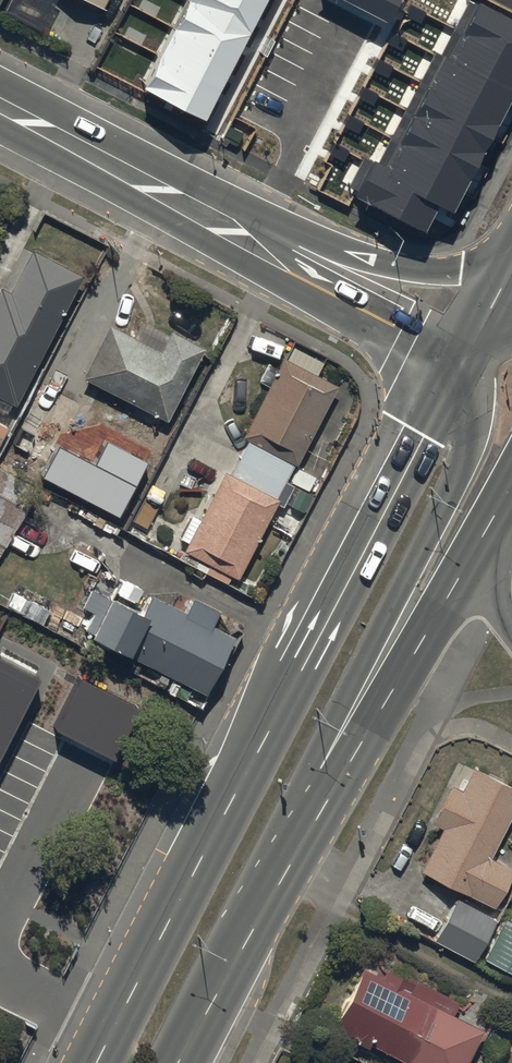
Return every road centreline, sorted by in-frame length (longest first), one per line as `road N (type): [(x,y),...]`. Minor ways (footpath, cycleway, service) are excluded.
road 1 (primary): [(99,1062),(458,362)]
road 2 (primary): [(458,362),(477,397),(472,450),(317,755),(265,909)]
road 3 (primary): [(477,545),(265,909)]
road 4 (tertiary): [(136,177),(257,211),(391,267),(450,273),(511,259)]
road 5 (tertiary): [(136,177),(458,362)]
road 6 (primary): [(265,909),(180,1062)]
road 7 (tertiary): [(0,105),(136,177)]

